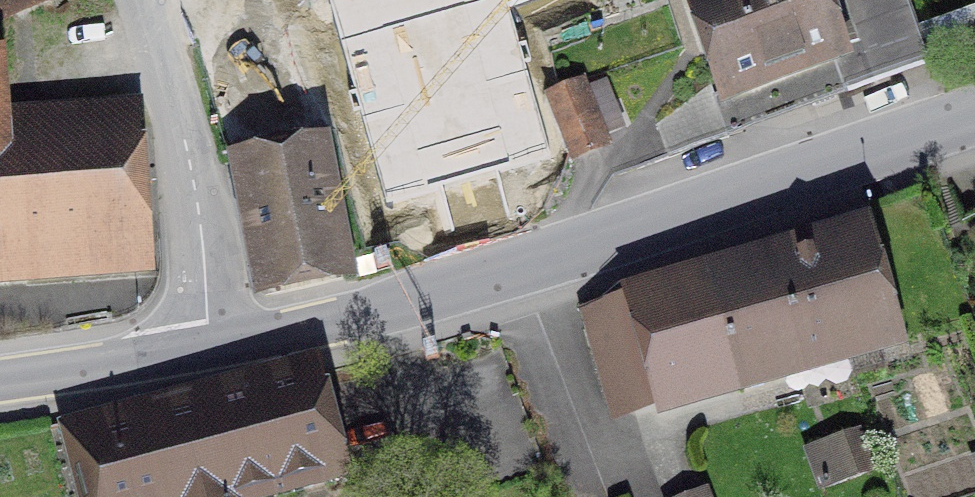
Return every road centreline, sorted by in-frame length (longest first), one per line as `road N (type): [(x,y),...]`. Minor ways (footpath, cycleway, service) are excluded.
road 1 (tertiary): [(974,114),(432,297),(212,347)]
road 2 (residential): [(145,0),(181,112),(212,347)]
road 3 (tertiary): [(212,347),(0,381)]

